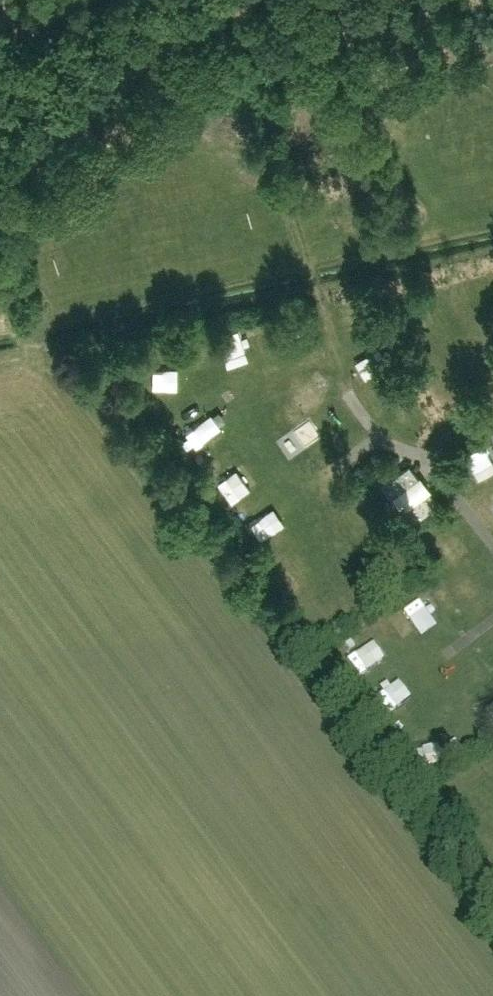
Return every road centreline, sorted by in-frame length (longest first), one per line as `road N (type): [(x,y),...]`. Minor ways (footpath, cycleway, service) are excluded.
road 1 (track): [(234,0),(0,154)]

